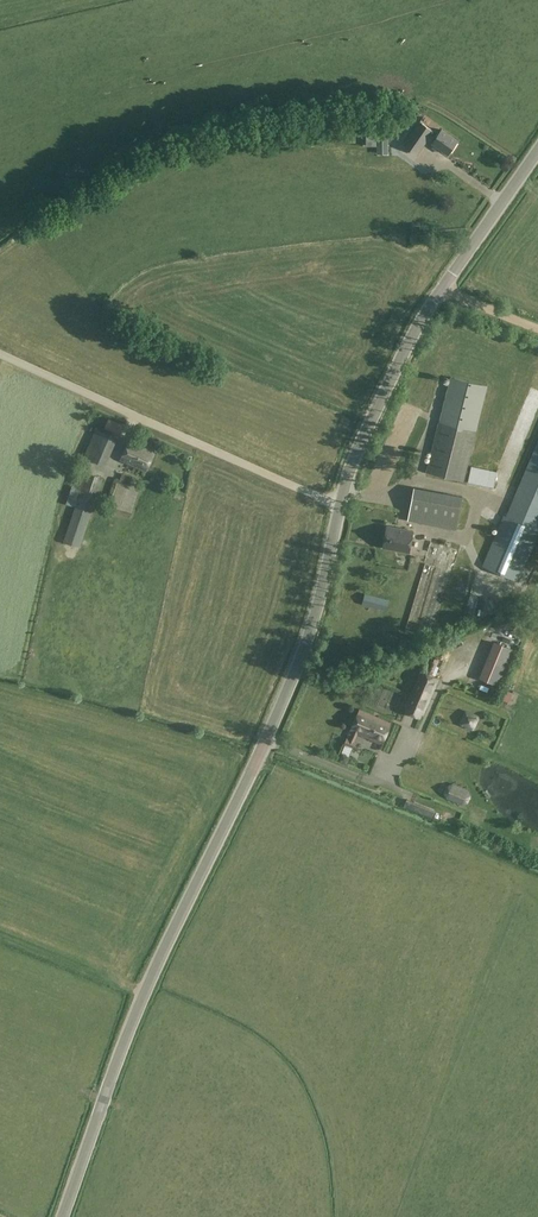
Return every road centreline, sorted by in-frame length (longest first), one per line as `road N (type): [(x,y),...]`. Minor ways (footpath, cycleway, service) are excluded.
road 1 (unclassified): [(62,1216),(127,1033),(290,689),(318,610),(340,501)]
road 2 (unclassified): [(340,501),(413,330),(537,142)]
road 3 (unclassified): [(0,351),(340,501)]

